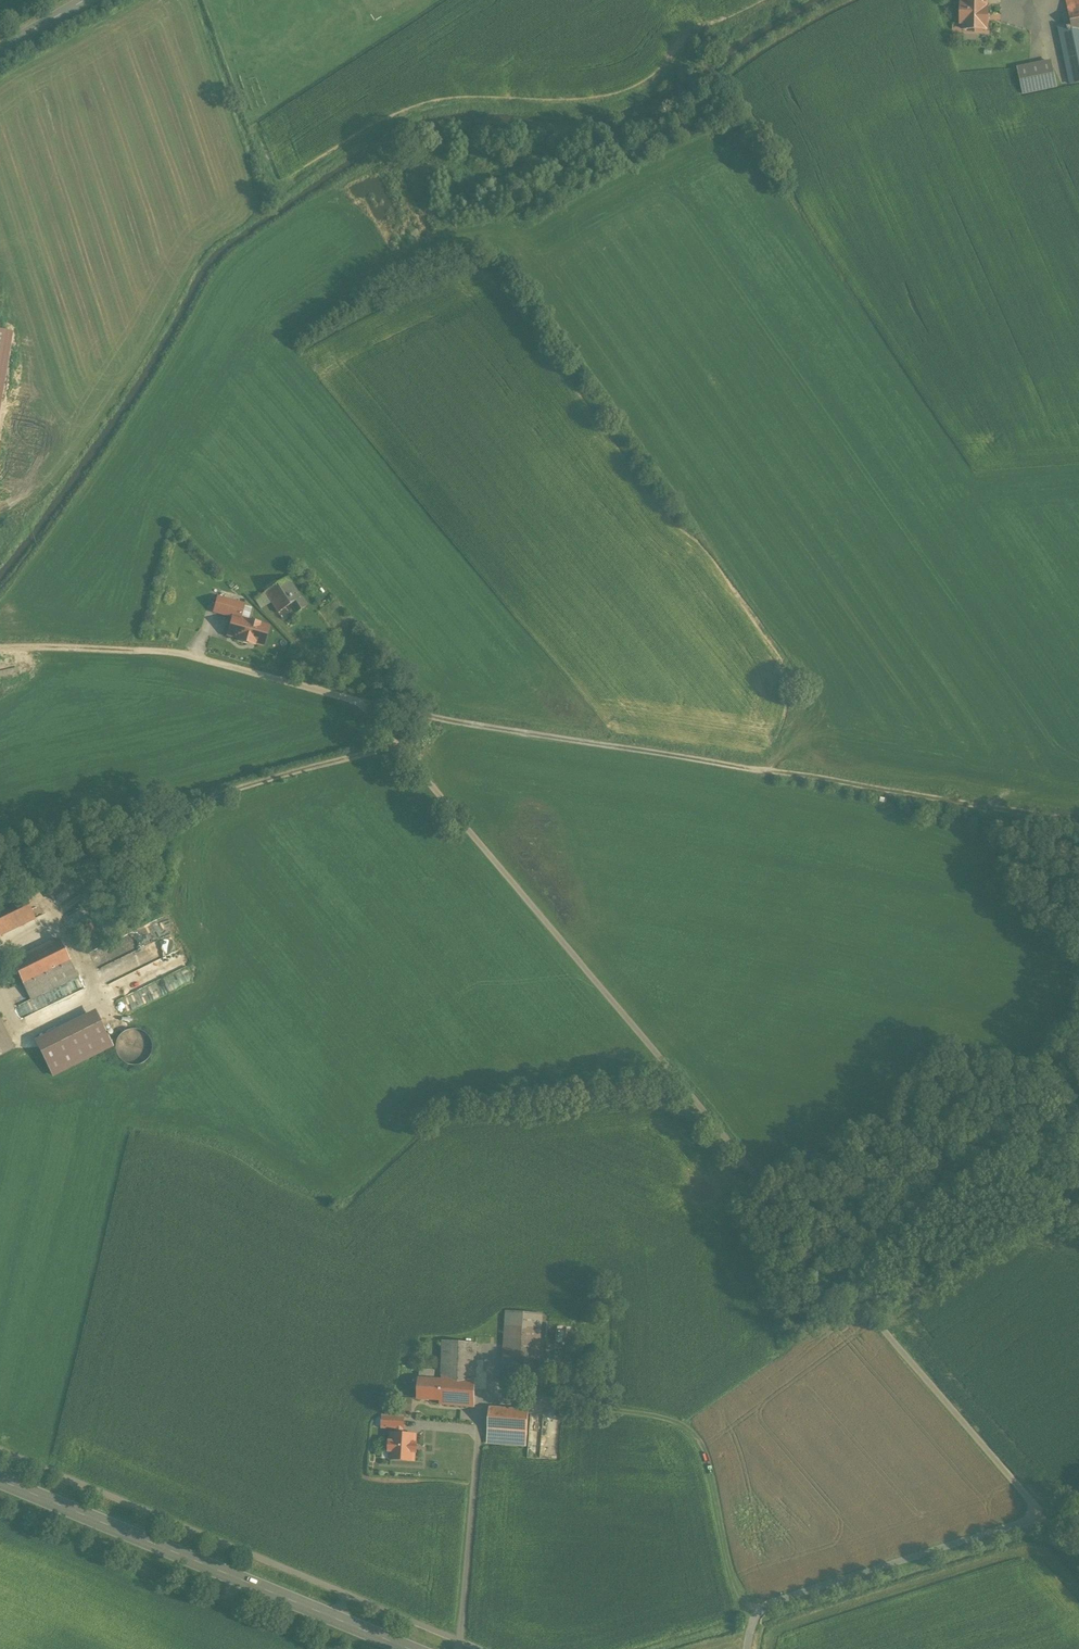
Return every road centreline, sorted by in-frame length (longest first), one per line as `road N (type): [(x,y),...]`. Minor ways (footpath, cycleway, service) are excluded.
road 1 (track): [(0,646),(171,652),(361,702),(1078,1559)]
road 2 (primary): [(409,1648),(0,1480)]
road 3 (track): [(483,1393),(675,1420),(699,1432),(736,1587),(754,1611)]
road 4 (unclassified): [(748,1648),(754,1611),(762,1605),(1028,1521),(1078,1490)]
road 5 (track): [(76,900),(137,839),(199,800),(394,743)]

